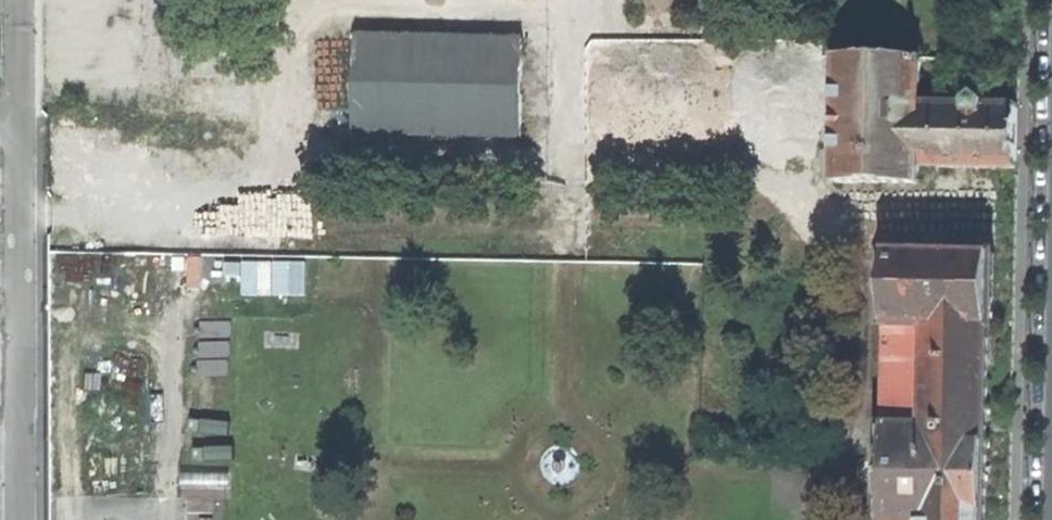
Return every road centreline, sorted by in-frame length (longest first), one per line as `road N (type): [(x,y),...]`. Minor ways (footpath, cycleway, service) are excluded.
road 1 (residential): [(23,125),(23,371)]
road 2 (residential): [(23,371),(25,519)]
road 3 (residential): [(22,0),(23,125)]

